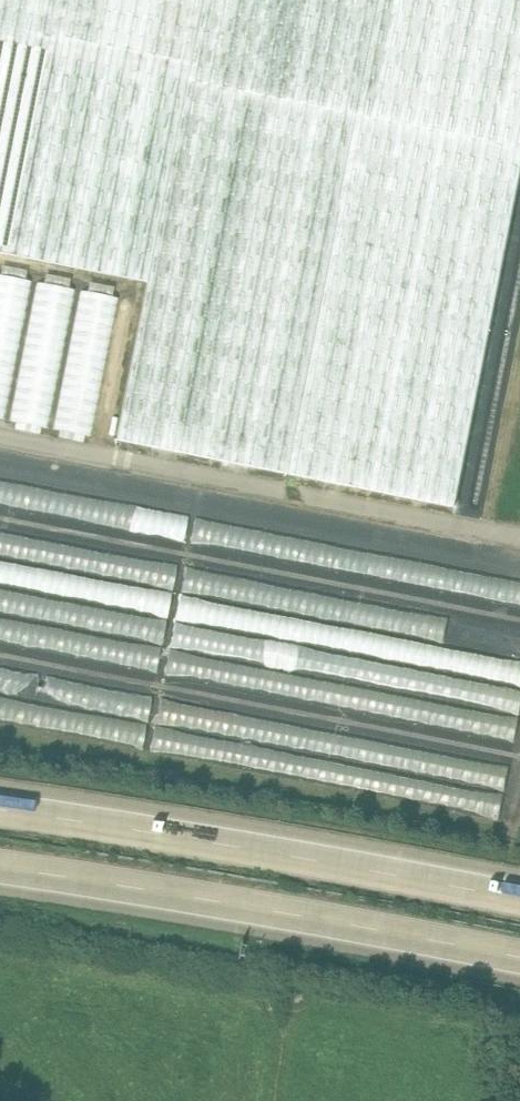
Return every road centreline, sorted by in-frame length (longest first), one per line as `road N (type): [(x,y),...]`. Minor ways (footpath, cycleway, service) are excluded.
road 1 (motorway): [(0,867),(519,958)]
road 2 (motorway): [(519,899),(0,809)]

